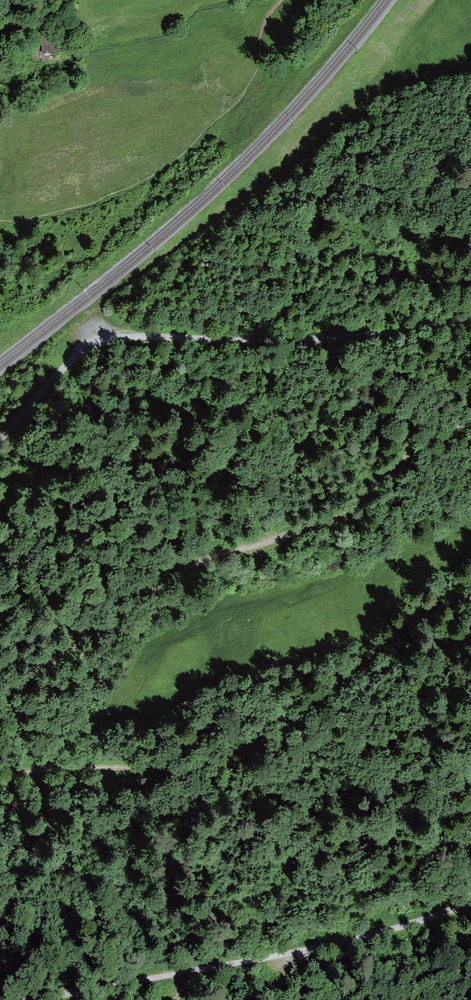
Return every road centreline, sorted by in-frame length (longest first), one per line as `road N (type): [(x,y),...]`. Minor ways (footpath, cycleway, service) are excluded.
road 1 (trunk): [(470,791),(376,693),(245,582),(75,471),(0,432)]
road 2 (track): [(470,422),(416,453),(344,512),(172,577),(0,705)]
road 3 (track): [(470,593),(419,614),(326,700),(235,757),(196,766),(53,768),(0,784)]
road 4 (track): [(470,321),(302,340),(117,339),(70,361),(0,440)]
road 5 (track): [(42,999),(428,923),(470,904)]
road 6 (track): [(284,0),(263,29),(242,98),(163,169),(94,203),(0,222)]

